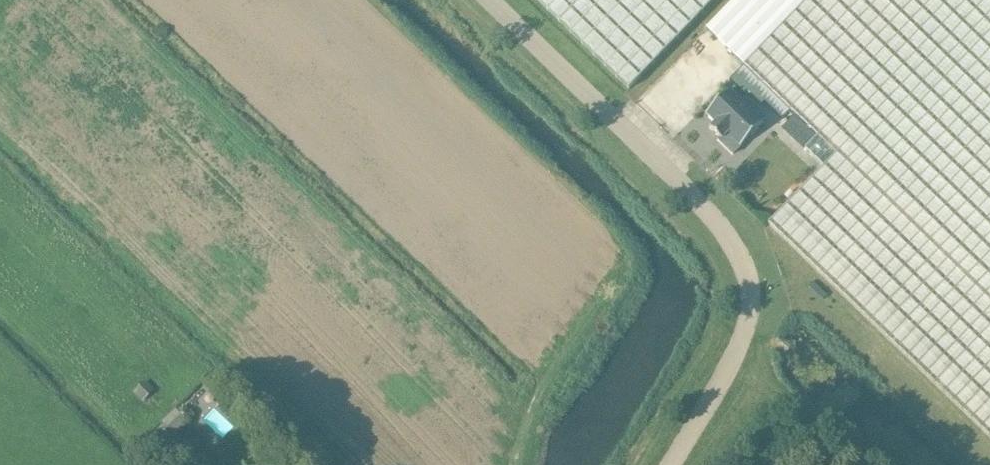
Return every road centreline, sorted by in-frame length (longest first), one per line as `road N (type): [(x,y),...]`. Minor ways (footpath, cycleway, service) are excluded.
road 1 (unclassified): [(690,191),(737,250),(752,281),(751,321),(669,464)]
road 2 (unclassified): [(690,191),(490,0)]

